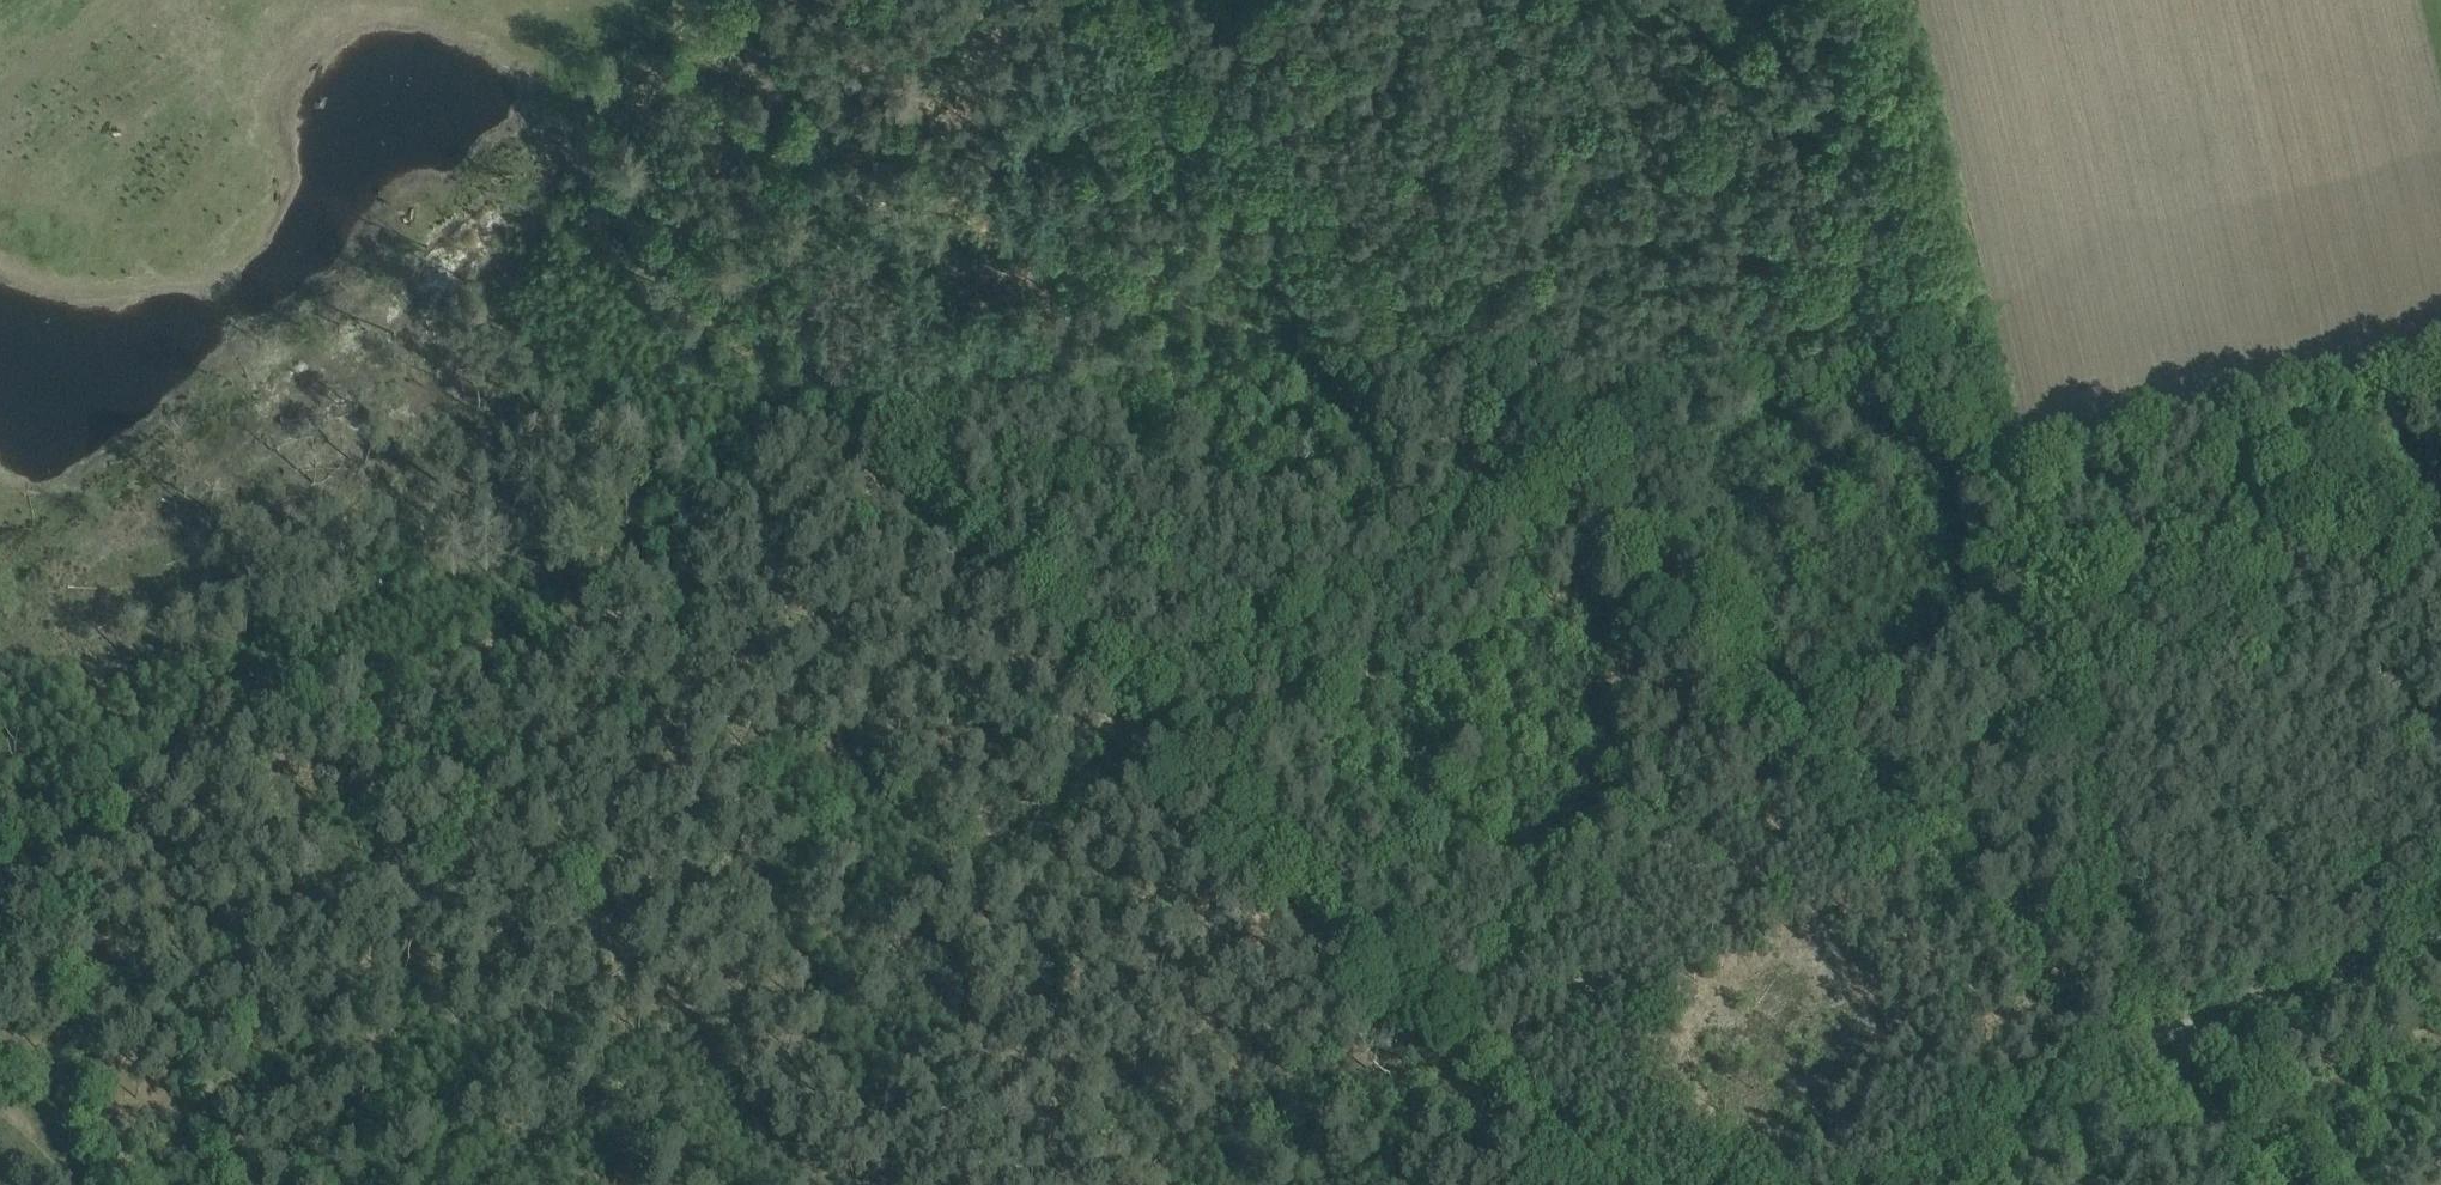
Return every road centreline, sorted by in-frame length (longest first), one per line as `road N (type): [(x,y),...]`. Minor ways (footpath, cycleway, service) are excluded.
road 1 (track): [(2281,1184),(2149,1047),(1932,211),(1549,462),(1115,0)]
road 2 (track): [(1568,1184),(549,117)]
road 3 (track): [(708,0),(549,117),(0,581)]
road 4 (track): [(2440,955),(2149,1047),(1944,1184)]

